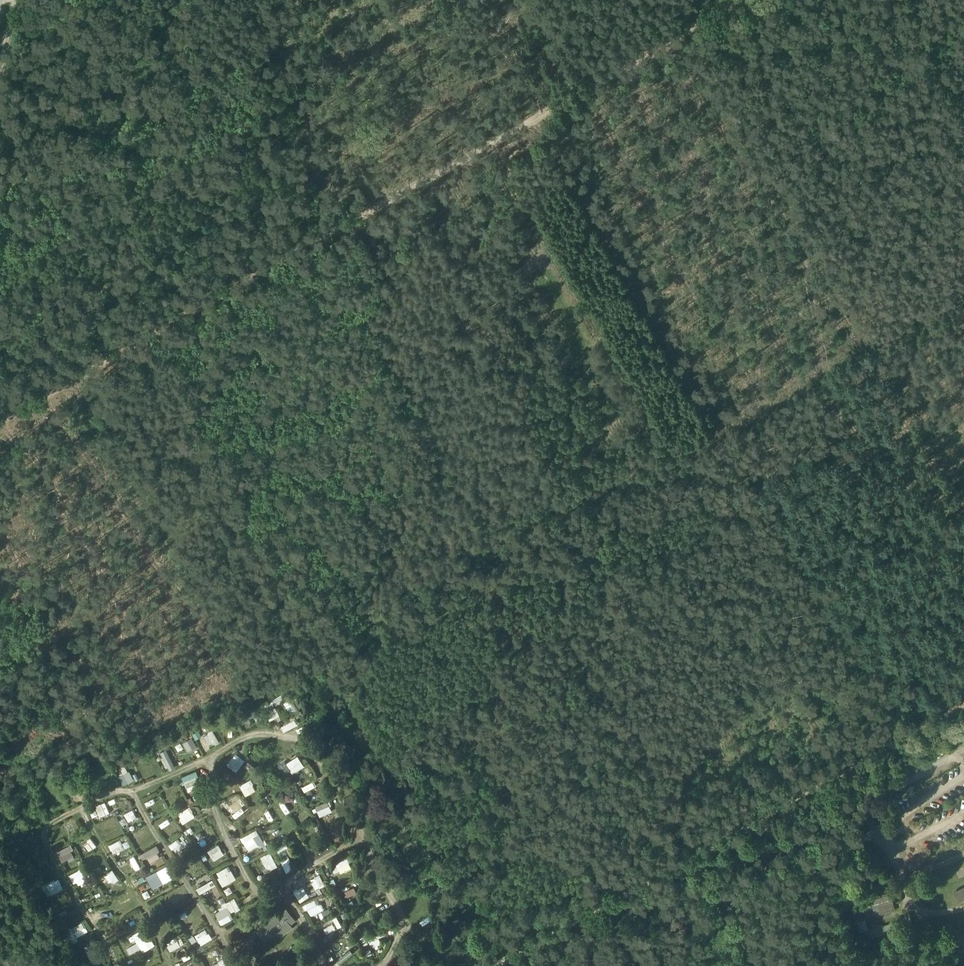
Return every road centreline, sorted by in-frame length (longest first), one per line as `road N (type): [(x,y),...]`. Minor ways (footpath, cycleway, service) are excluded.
road 1 (track): [(746,0),(0,422)]
road 2 (track): [(903,740),(748,0)]
road 3 (unclassified): [(503,965),(762,819)]
road 4 (track): [(762,819),(963,706)]
road 5 (track): [(492,144),(509,186),(531,213),(540,253)]

